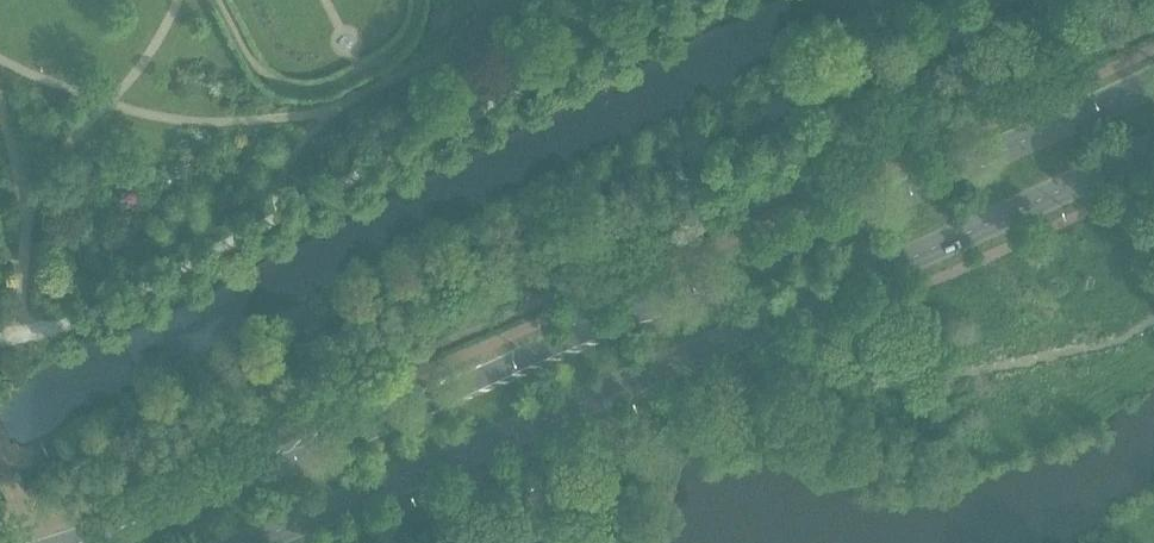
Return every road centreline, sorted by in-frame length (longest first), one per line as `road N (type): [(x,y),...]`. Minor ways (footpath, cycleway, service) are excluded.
road 1 (secondary): [(1153,82),(355,441),(81,542)]
road 2 (secondary): [(250,542),(776,323),(1153,151)]

